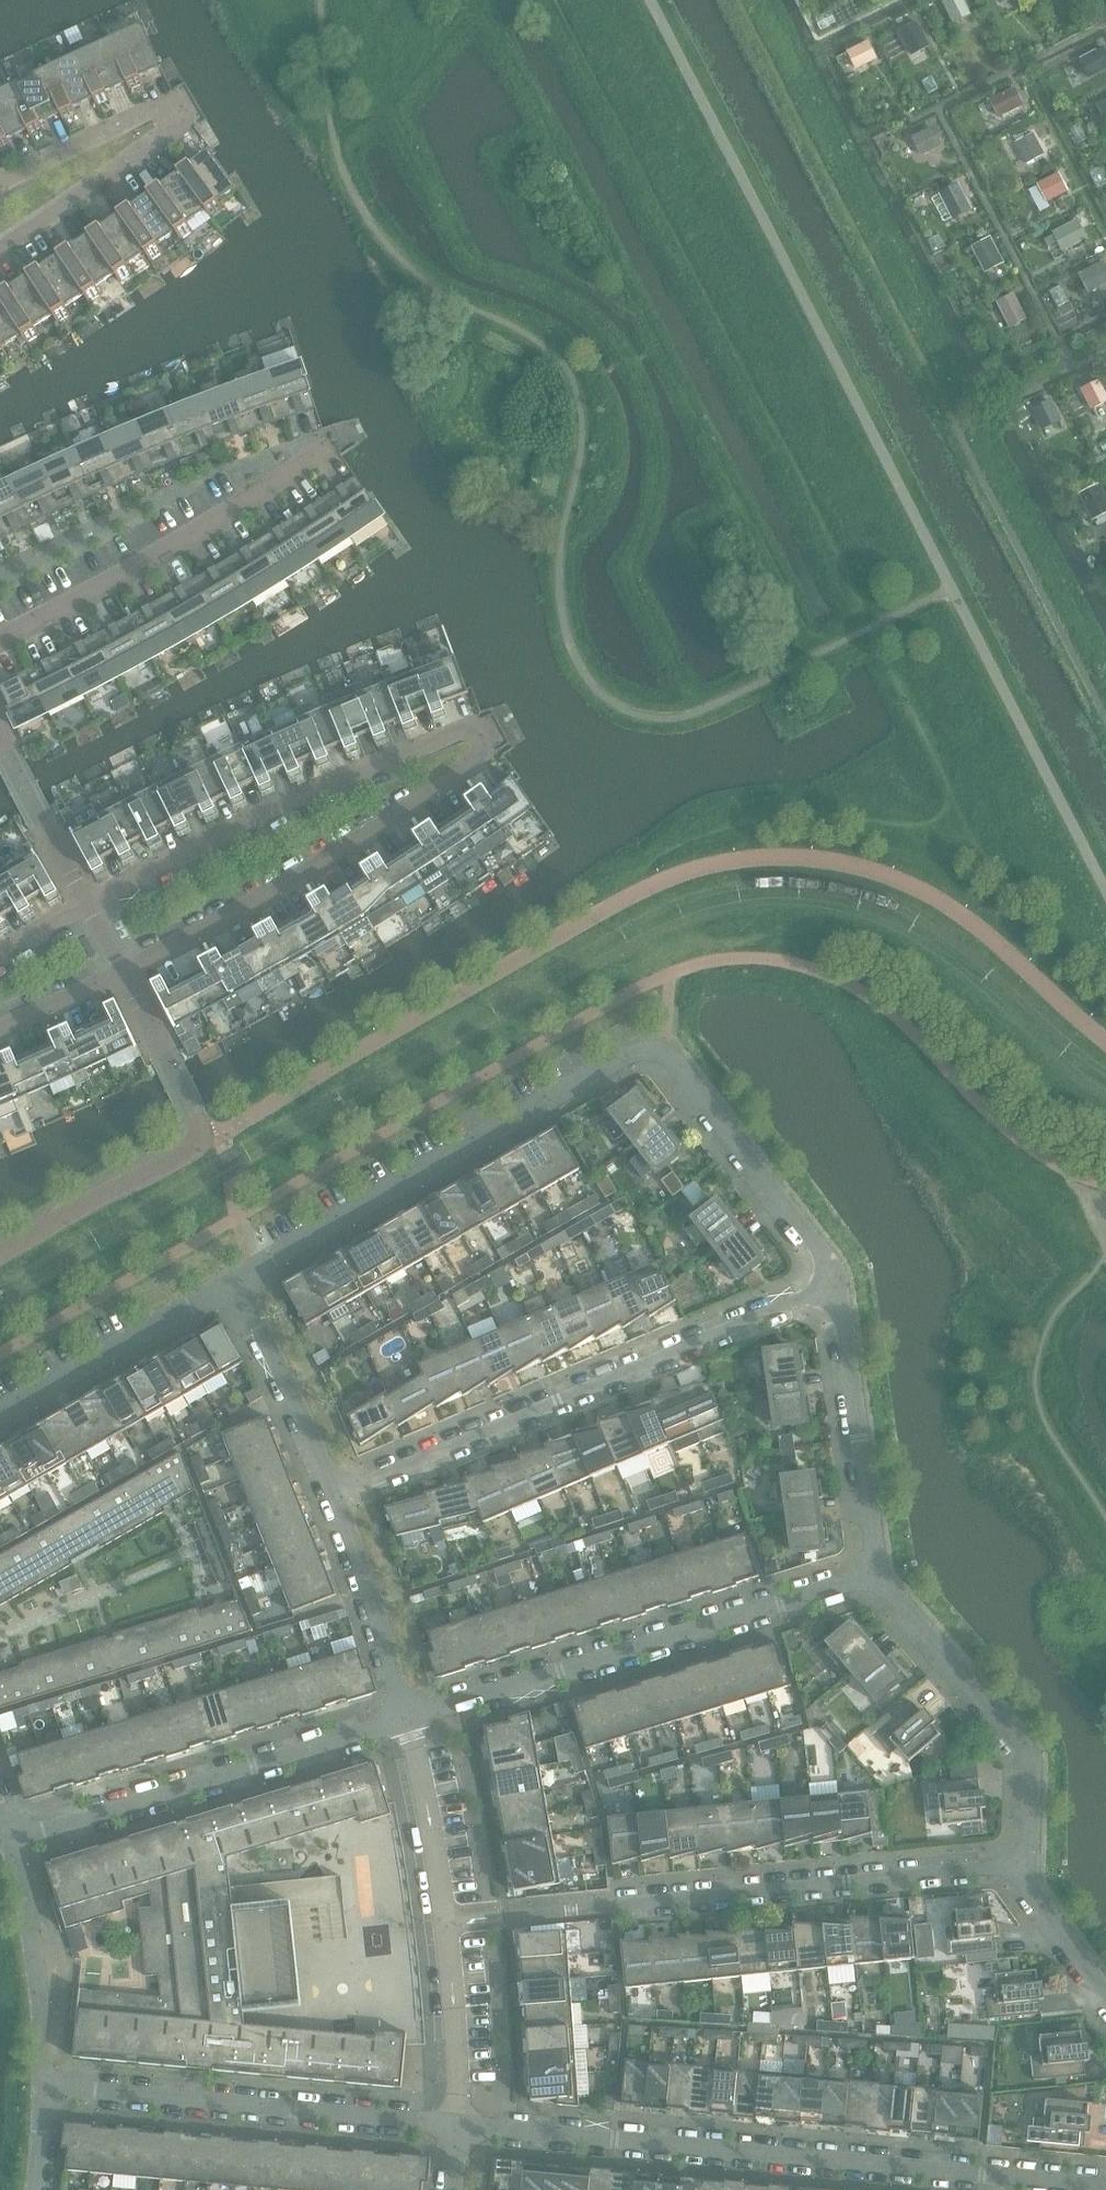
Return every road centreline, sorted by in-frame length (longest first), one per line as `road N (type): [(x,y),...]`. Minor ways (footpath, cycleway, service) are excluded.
road 1 (residential): [(87,903),(264,813),(470,724),(485,748),(423,797),(286,882),(120,967)]
road 2 (residential): [(456,2123),(1105,2185)]
road 3 (residential): [(1019,1866),(444,1919)]
road 4 (residential): [(335,1492),(837,1286)]
road 5 (residential): [(407,1717),(876,1574)]
road 6 (residential): [(235,1279),(636,1049),(662,1049)]
road 7 (residential): [(0,1255),(198,1140),(194,1112),(120,967)]
road 8 (residential): [(45,2083),(456,2123)]
road 9 (residential): [(13,1836),(407,1717)]
road 10 (residential): [(0,182),(149,110),(166,114),(162,131),(0,241)]
road 11 (residential): [(320,448),(196,528),(0,638)]
road 12 (residential): [(1019,1866),(1031,1750),(876,1574)]
road 13 (residential): [(837,1286),(822,1253),(662,1049)]
road 14 (residential): [(876,1574),(837,1286)]
road 15 (residential): [(0,1413),(235,1279)]
road 16 (residential): [(45,2083),(39,1970),(13,1836)]
road 17 (residential): [(407,1717),(335,1492)]
road 18 (residential): [(335,1492),(235,1279)]
road 19 (residential): [(407,1717),(444,1919)]
road 20 (residential): [(444,1919),(456,2123)]
road 21 (residential): [(87,903),(0,737)]
road 22 (residential): [(1105,1993),(1019,1866)]
road 23 (residential): [(120,967),(0,1027)]

